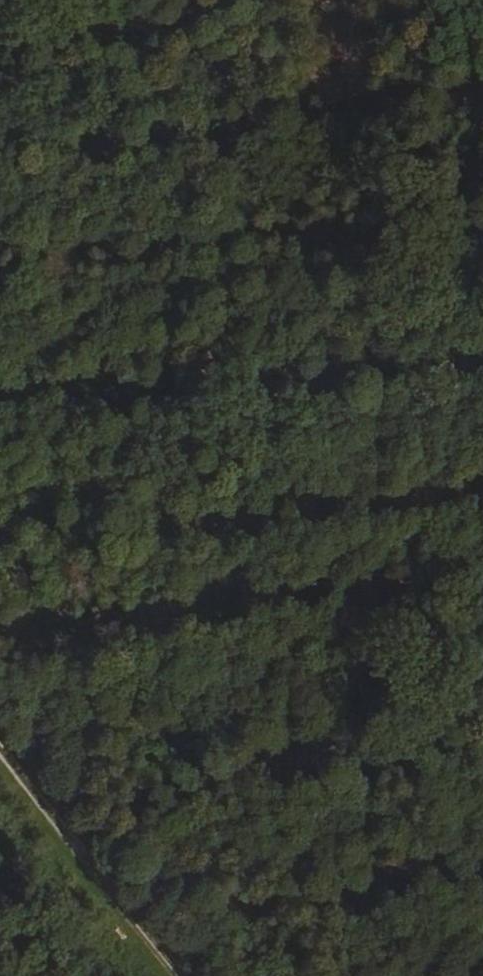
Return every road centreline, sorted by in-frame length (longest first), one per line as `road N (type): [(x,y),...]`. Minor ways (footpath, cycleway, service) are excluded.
road 1 (track): [(0,755),(175,975)]

